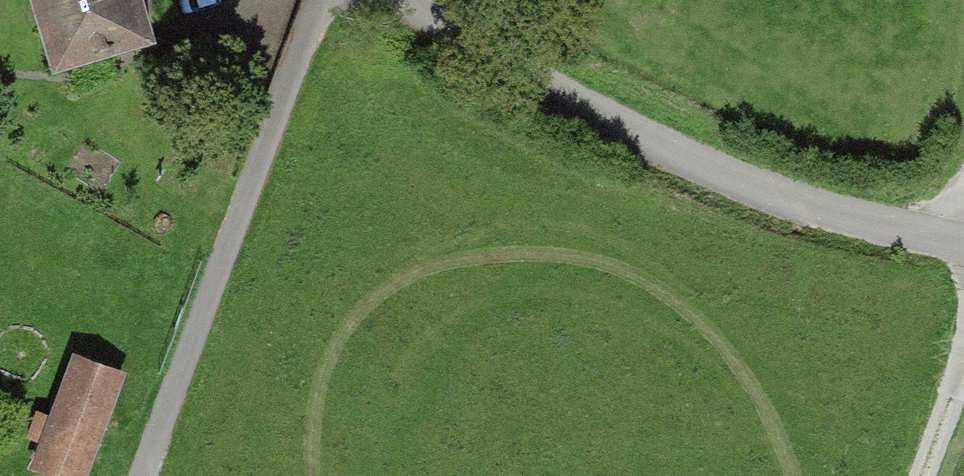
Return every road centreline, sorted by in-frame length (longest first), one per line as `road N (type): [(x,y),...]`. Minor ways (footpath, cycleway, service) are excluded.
road 1 (track): [(963,241),(746,192),(593,113),(412,0)]
road 2 (track): [(327,0),(154,475)]
road 3 (track): [(915,475),(963,342)]

